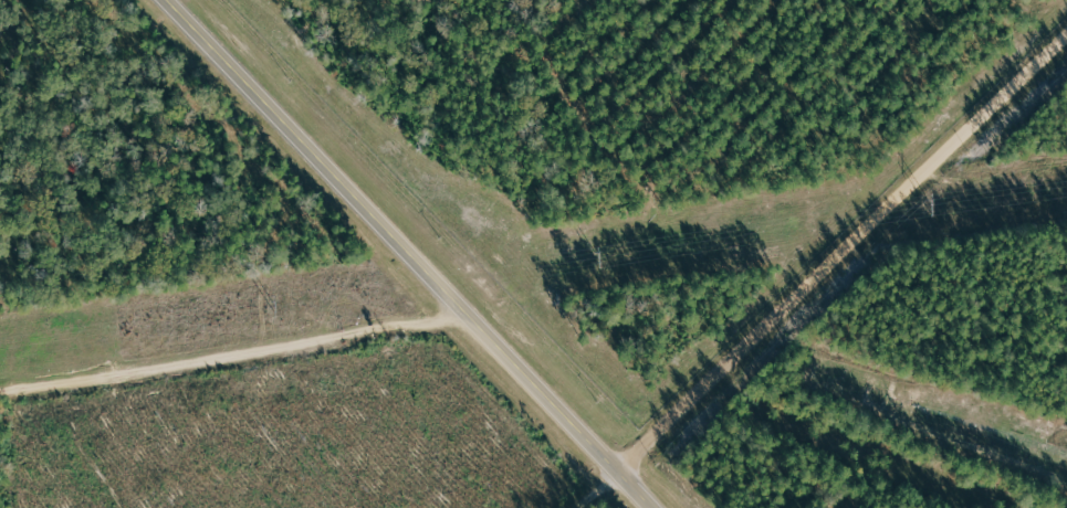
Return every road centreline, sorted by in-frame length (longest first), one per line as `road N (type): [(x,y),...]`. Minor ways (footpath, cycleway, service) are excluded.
road 1 (tertiary): [(167,0),(652,507)]
road 2 (residential): [(619,474),(1066,38)]
road 3 (residential): [(0,383),(469,315)]

